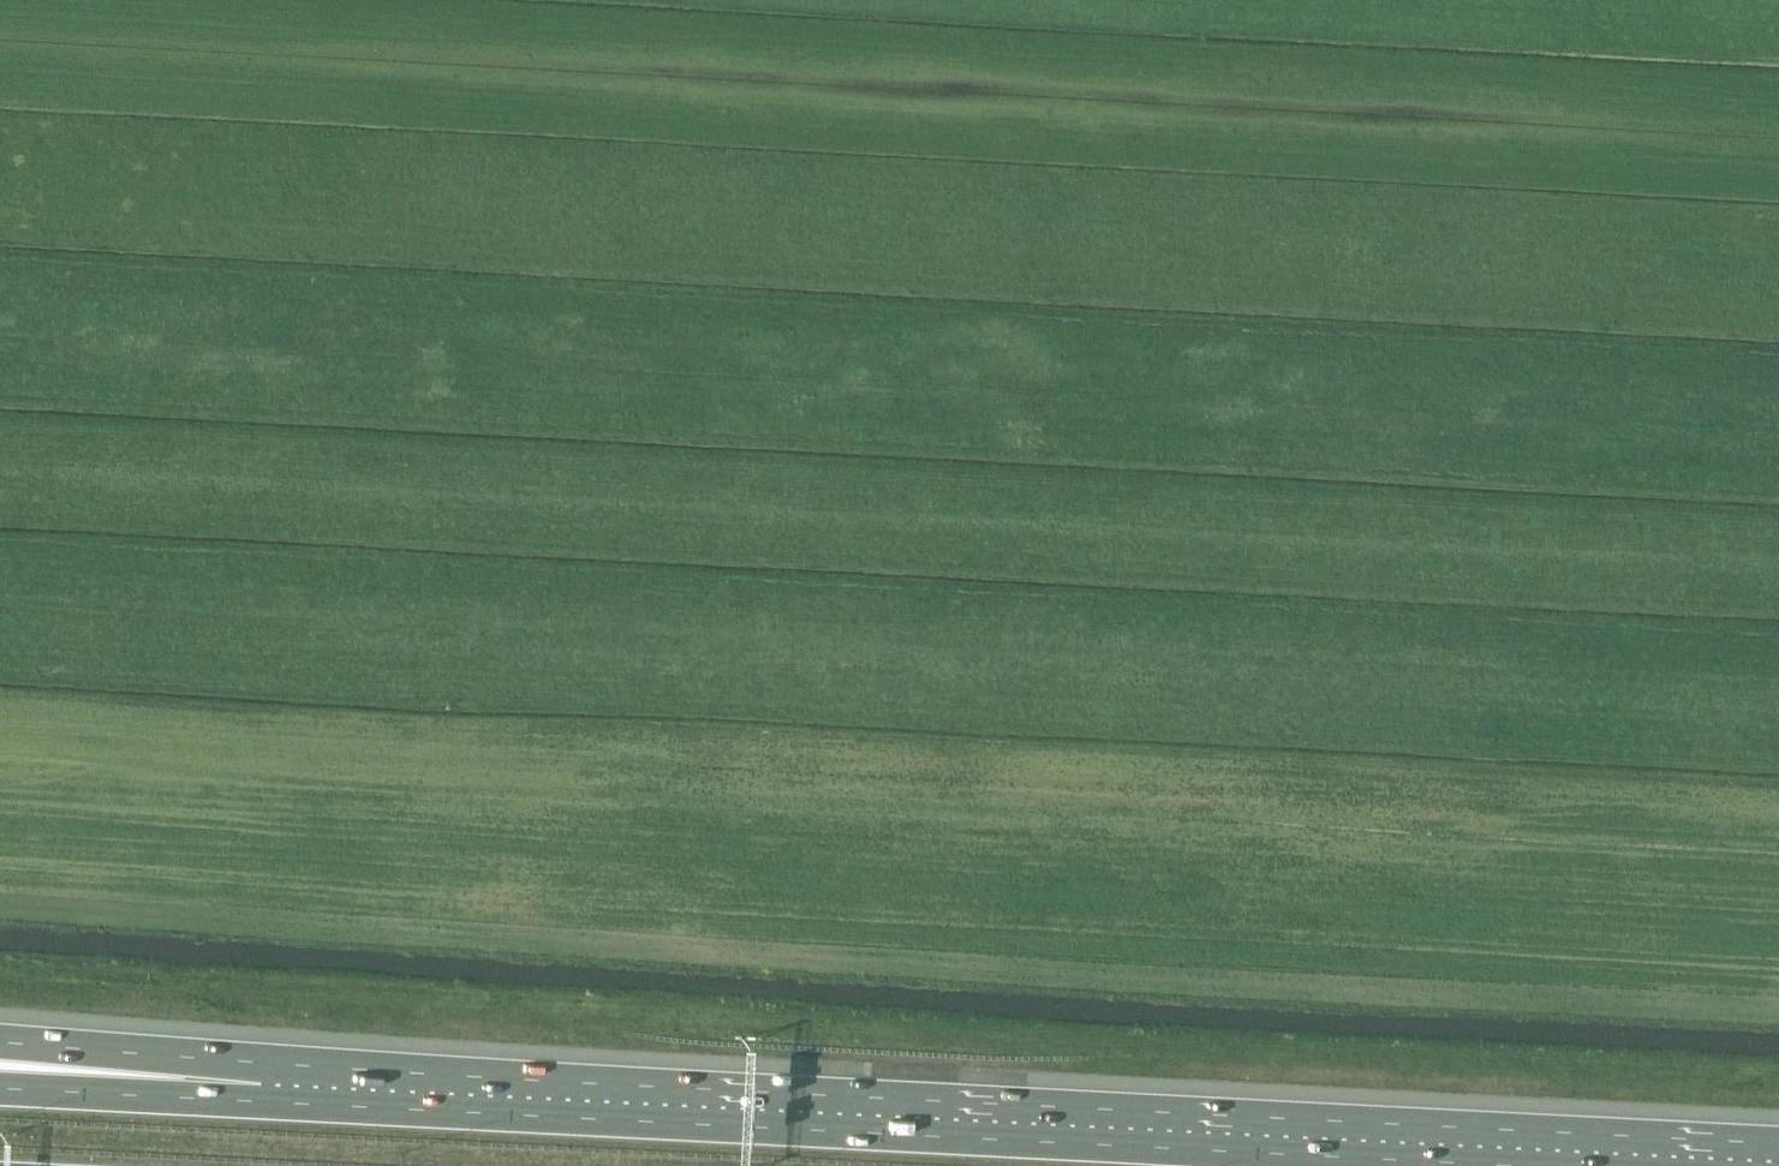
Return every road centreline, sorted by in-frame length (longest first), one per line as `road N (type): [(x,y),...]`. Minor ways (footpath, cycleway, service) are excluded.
road 1 (motorway): [(1778,1160),(283,1088)]
road 2 (motorway): [(283,1088),(0,1047)]
road 3 (motorway): [(283,1088),(0,1080)]

